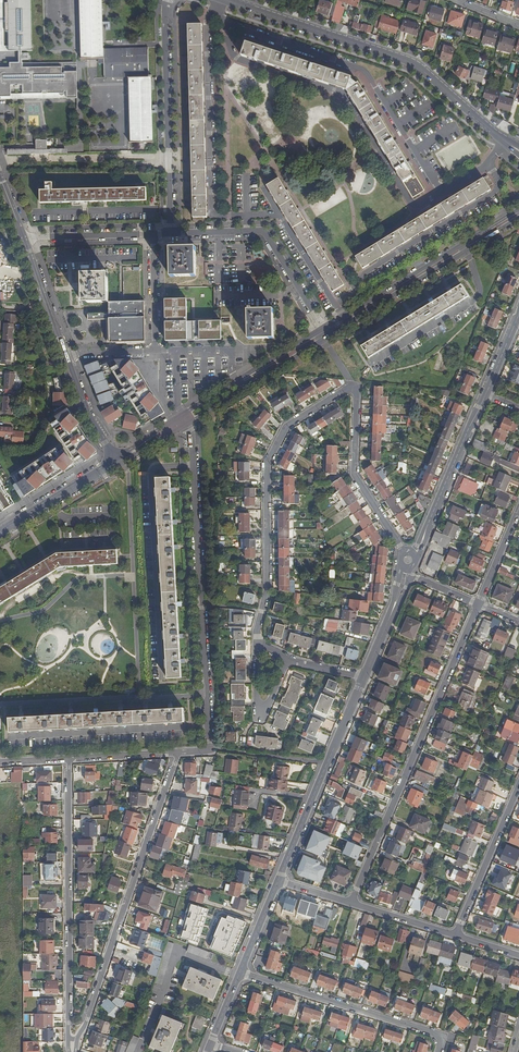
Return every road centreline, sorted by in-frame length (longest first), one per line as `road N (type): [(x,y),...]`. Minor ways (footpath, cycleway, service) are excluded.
road 1 (residential): [(403,553),(355,475),(357,392),(351,386),(287,428),(268,463),(267,595),(257,643)]
road 2 (residential): [(211,751),(191,431),(183,420)]
road 3 (secondary): [(518,150),(407,60),(227,0)]
road 4 (residential): [(478,604),(352,903)]
road 5 (residential): [(73,1050),(177,754)]
road 6 (residential): [(73,1050),(68,762)]
road 7 (residential): [(170,234),(168,0)]
road 8 (tertiary): [(518,213),(327,331)]
road 9 (residential): [(239,974),(433,1034),(438,1051)]
road 10 (unclassified): [(170,234),(267,234),(327,331)]
road 11 (residential): [(66,357),(157,351),(153,234)]
road 12 (residential): [(414,554),(485,395)]
road 13 (tertiary): [(327,331),(183,420)]
road 14 (residential): [(456,937),(518,788)]
road 15 (tertiary): [(116,461),(0,531)]
road 16 (residential): [(279,881),(326,763)]
road 17 (residential): [(66,357),(24,241)]
road 18 (residential): [(289,661),(262,708),(257,643)]

